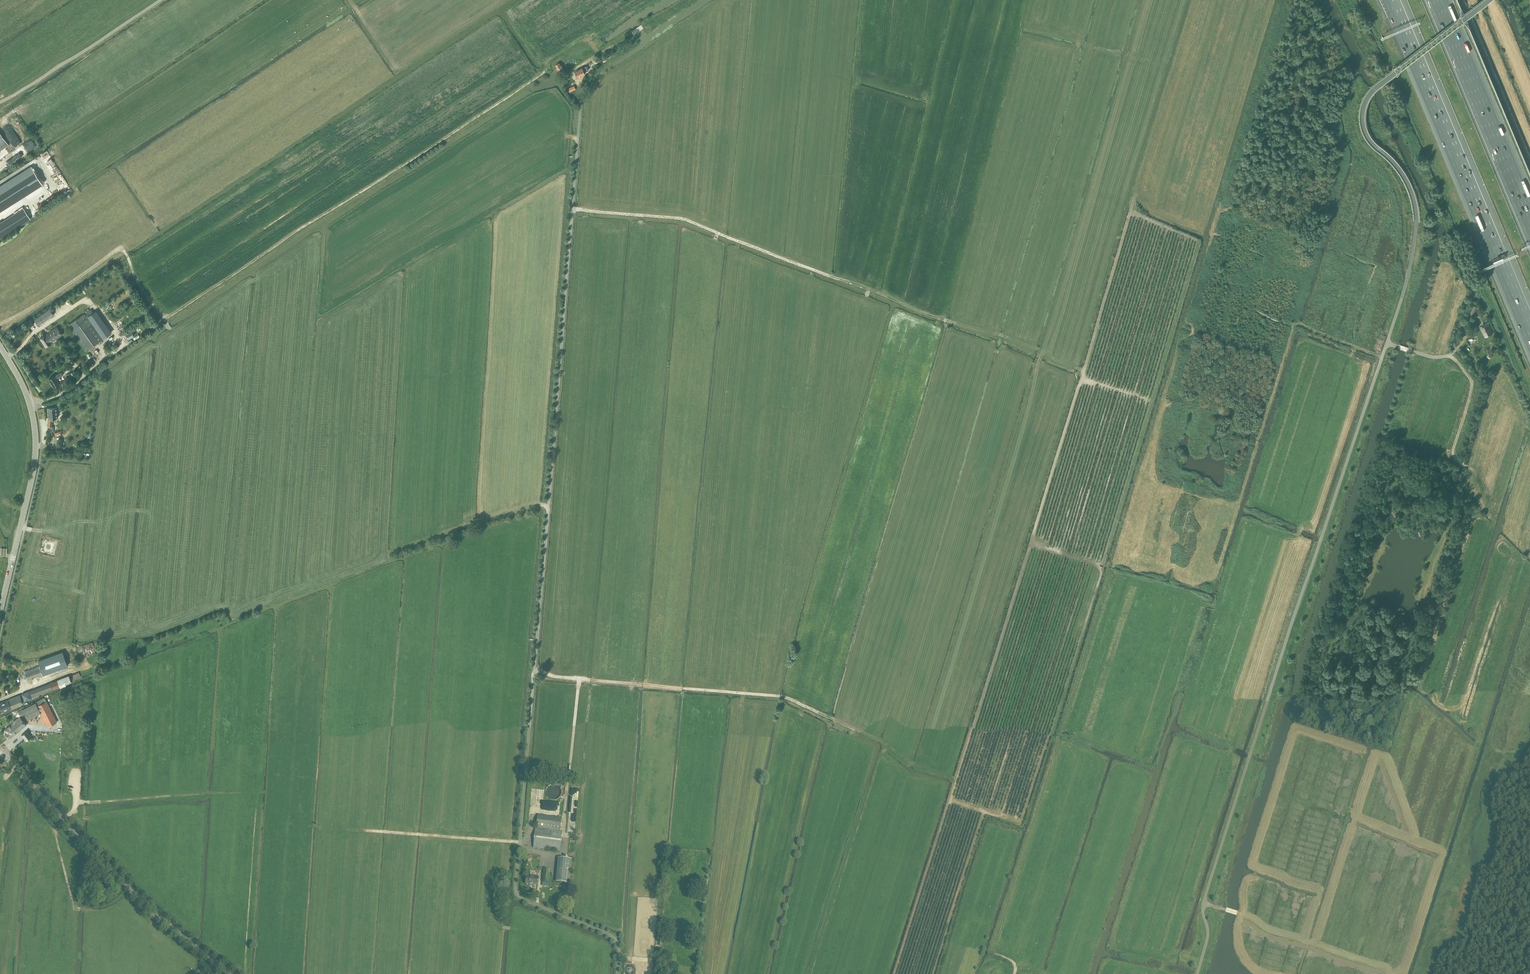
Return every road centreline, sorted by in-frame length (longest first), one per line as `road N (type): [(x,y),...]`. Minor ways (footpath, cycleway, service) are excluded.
road 1 (unclassified): [(618,973),(614,939),(523,900),(515,889),(581,94)]
road 2 (track): [(0,324),(117,250),(165,321),(643,0)]
road 3 (track): [(579,679),(563,854),(520,842),(306,826),(276,799)]
road 4 (track): [(957,780),(1082,371)]
road 5 (track): [(957,780),(782,696),(579,679)]
road 6 (motorway): [(1391,0),(1529,331)]
road 7 (track): [(1135,198),(1082,371),(940,318)]
road 8 (tertiary): [(229,973),(164,922),(0,756)]
road 9 (tertiary): [(0,614),(35,447),(30,404),(0,345)]
road 10 (track): [(814,270),(682,218),(573,209)]
road 11 (motorway): [(1529,217),(1439,0)]
road 12 (track): [(1259,434),(1297,324),(1382,358)]
road 13 (track): [(895,973),(957,780)]
road 14 (track): [(1204,904),(1386,968)]
road 15 (track): [(0,102),(161,0)]
road 16 (track): [(77,803),(258,793)]
road 17 (track): [(258,793),(245,973)]
road 18 (track): [(940,318),(814,270)]
road 19 (track): [(1450,355),(1472,384),(1453,453),(1459,473)]

